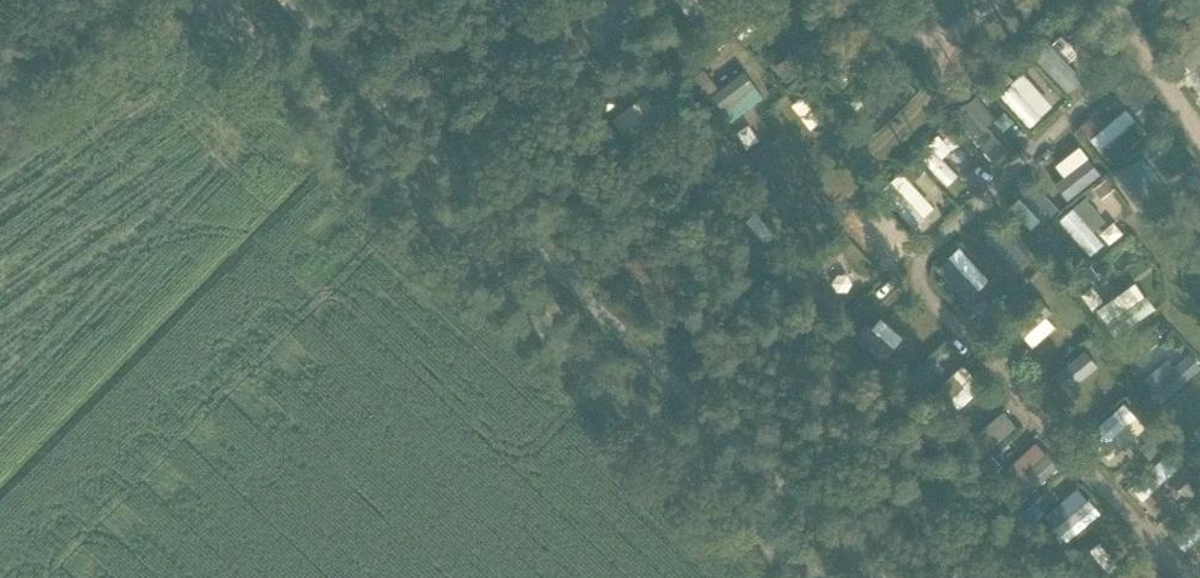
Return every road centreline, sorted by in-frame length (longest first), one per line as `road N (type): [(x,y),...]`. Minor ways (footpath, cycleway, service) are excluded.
road 1 (tertiary): [(822,577),(224,0)]

